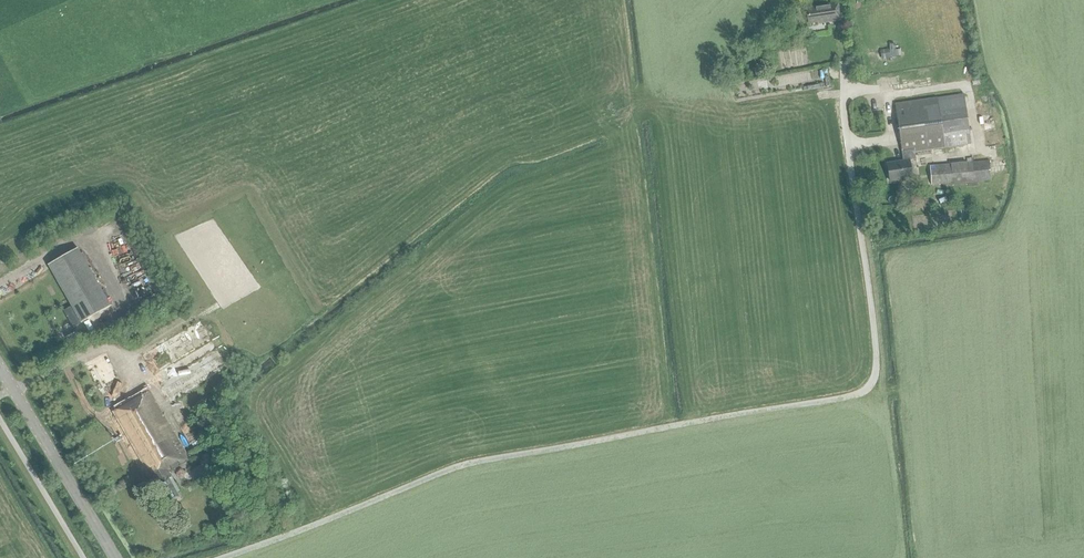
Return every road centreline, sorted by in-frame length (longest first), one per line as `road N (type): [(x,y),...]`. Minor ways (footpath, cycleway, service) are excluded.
road 1 (tertiary): [(115,557),(0,368)]

